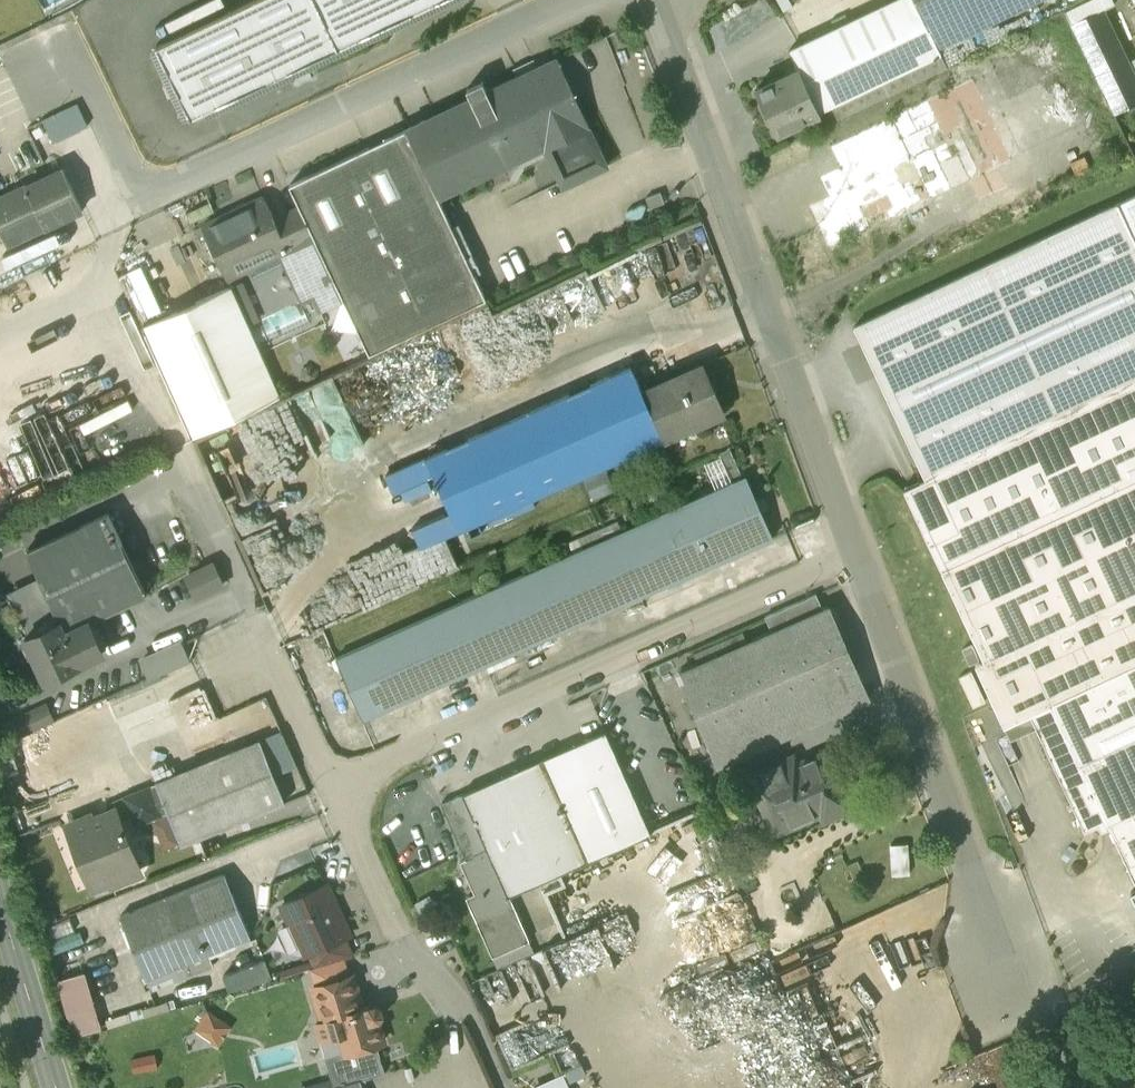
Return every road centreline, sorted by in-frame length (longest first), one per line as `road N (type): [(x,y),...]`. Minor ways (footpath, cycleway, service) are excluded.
road 1 (unclassified): [(563,0),(148,195),(81,63),(17,93)]
road 2 (unclassified): [(660,0),(856,551)]
road 3 (unclassified): [(333,787),(856,551)]
road 4 (unclassified): [(856,551),(1031,1029)]
road 5 (unclassified): [(333,787),(399,936),(465,1012),(504,1087)]
road 6 (tertiary): [(58,1087),(0,888)]
road 7 (unclassified): [(257,618),(333,787)]

